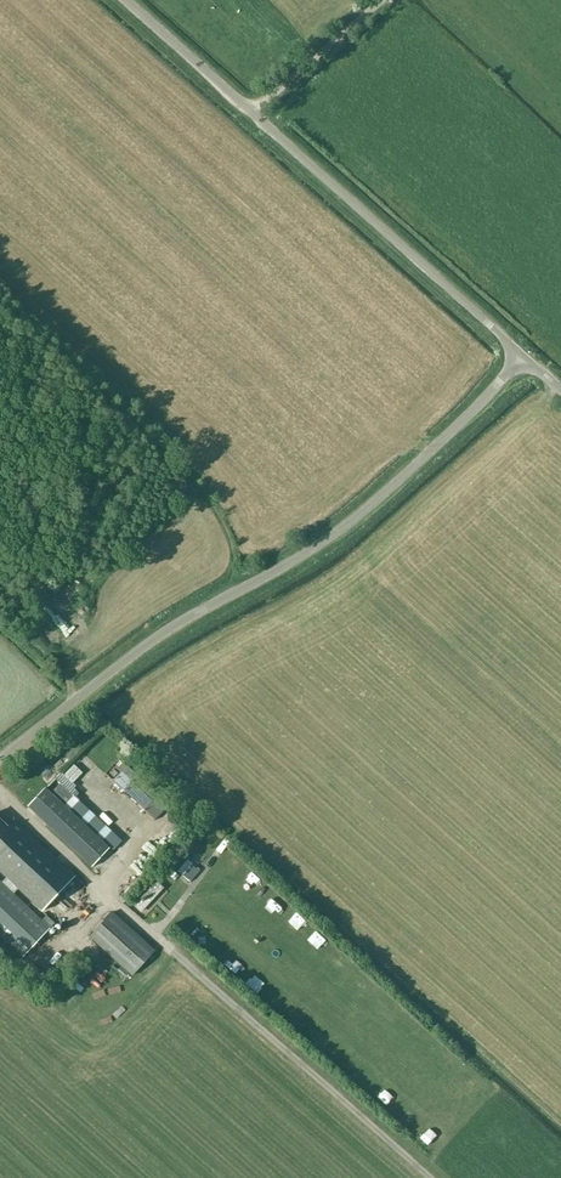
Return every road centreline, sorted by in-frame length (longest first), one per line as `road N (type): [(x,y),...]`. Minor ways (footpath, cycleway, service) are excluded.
road 1 (unclassified): [(0,757),(159,635),(349,523),(523,355)]
road 2 (unclassified): [(523,355),(126,0)]
road 3 (track): [(430,1177),(171,951)]
road 4 (track): [(196,489),(0,302)]

